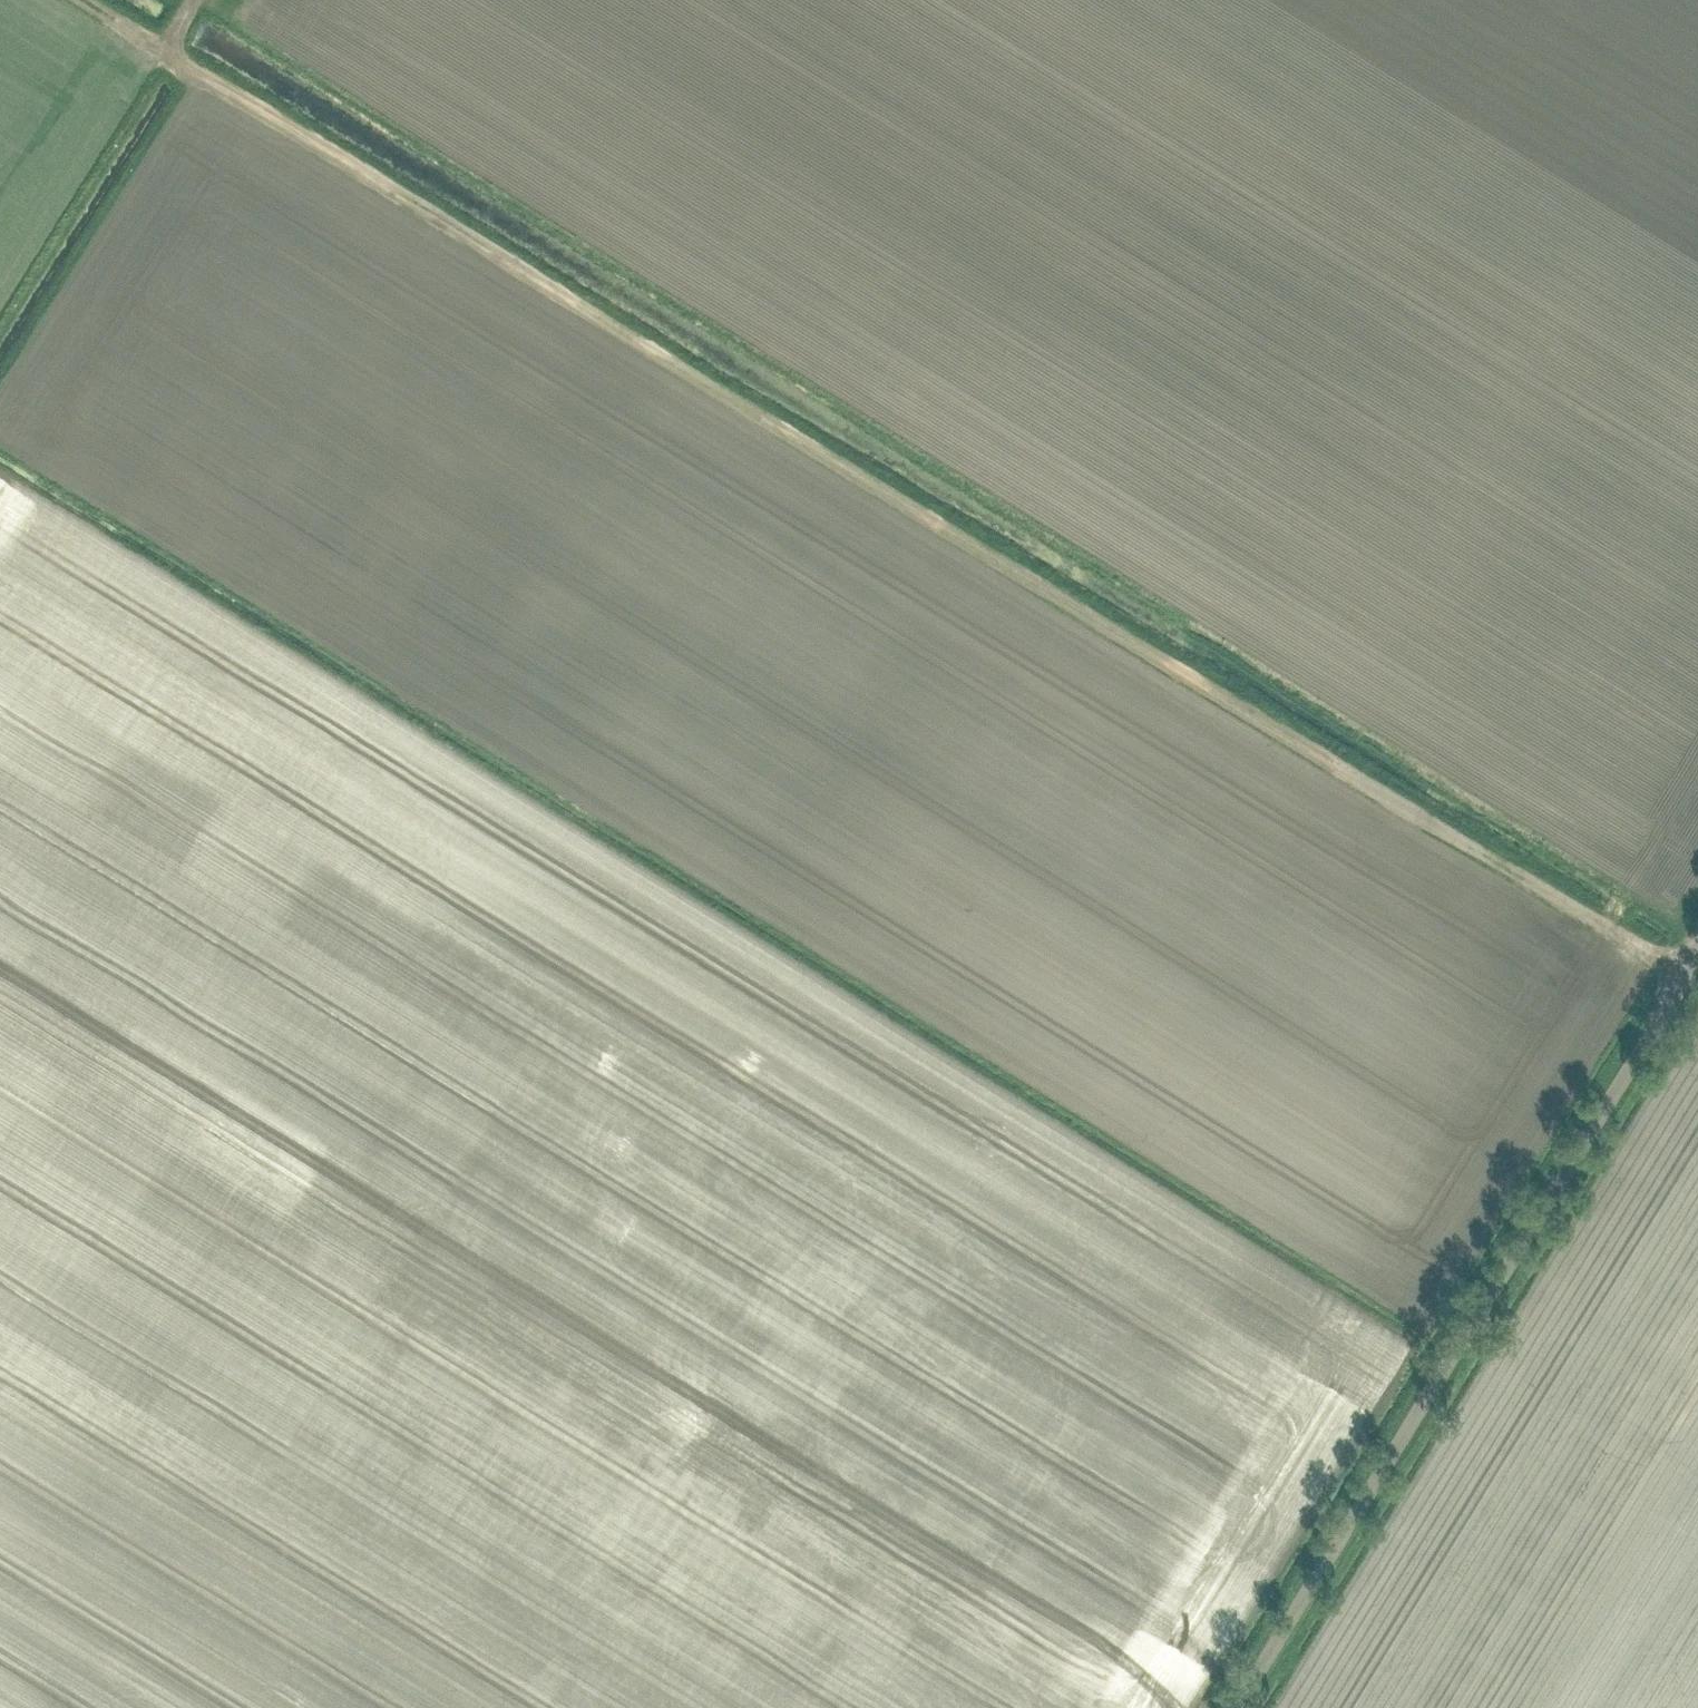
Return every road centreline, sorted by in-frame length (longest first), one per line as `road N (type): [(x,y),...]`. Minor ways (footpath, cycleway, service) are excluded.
road 1 (unclassified): [(1233,1707),(1697,953)]

